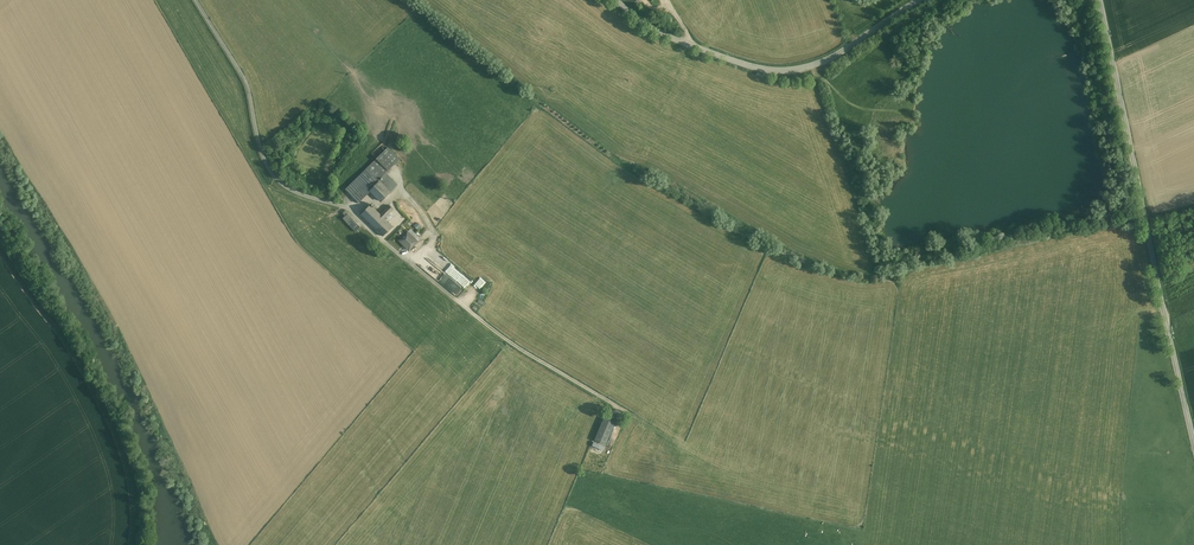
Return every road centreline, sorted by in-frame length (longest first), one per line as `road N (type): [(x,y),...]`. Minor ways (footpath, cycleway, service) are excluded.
road 1 (unclassified): [(1193,438),(1100,0)]
road 2 (unclassified): [(917,0),(837,55),(778,71),(690,46),(614,0)]
road 3 (track): [(474,315),(684,444)]

